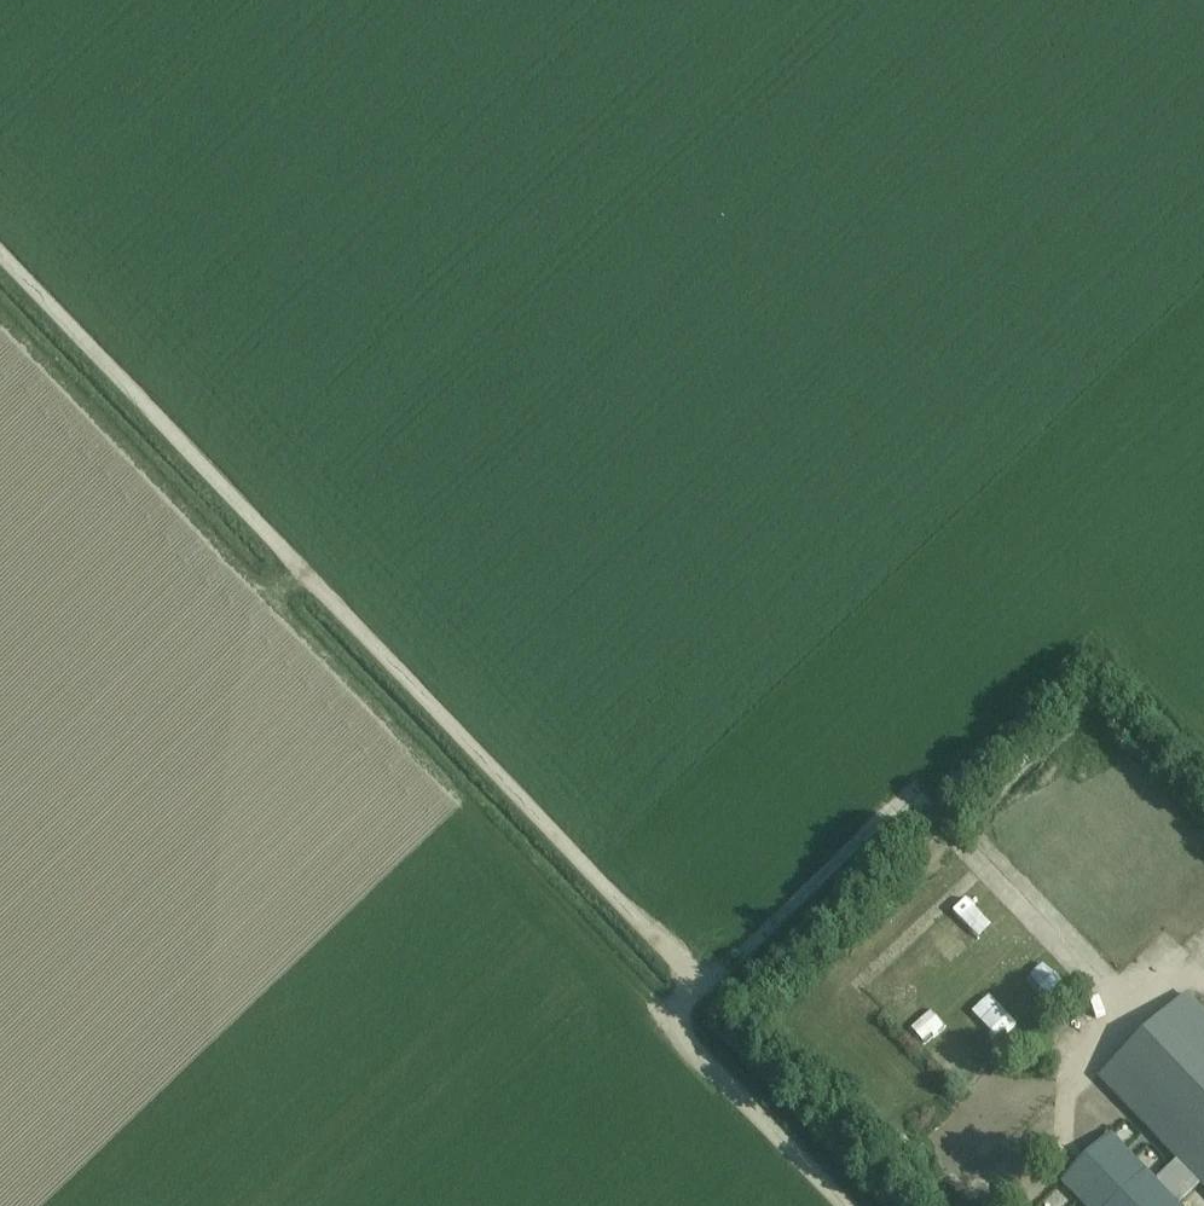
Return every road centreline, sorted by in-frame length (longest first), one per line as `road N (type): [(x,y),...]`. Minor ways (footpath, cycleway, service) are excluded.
road 1 (track): [(1203,987),(1186,968),(1107,999),(910,794),(667,1022),(843,1205)]

